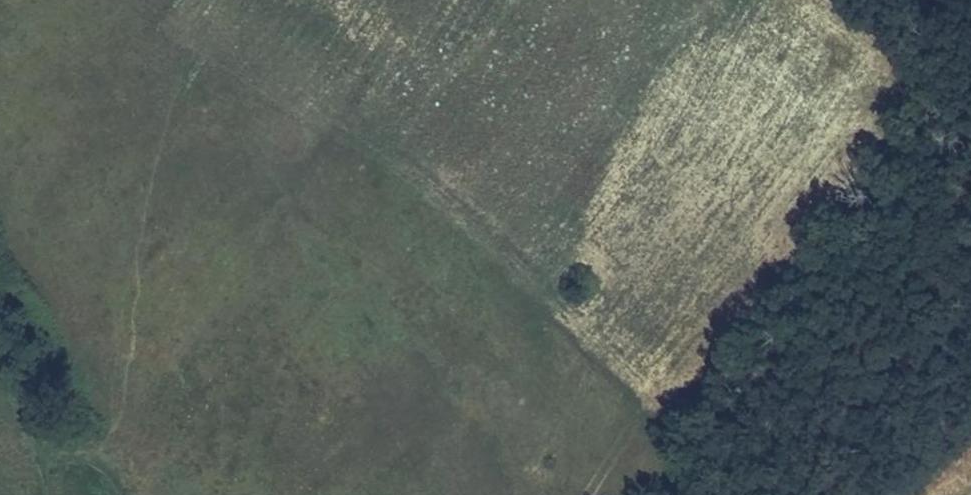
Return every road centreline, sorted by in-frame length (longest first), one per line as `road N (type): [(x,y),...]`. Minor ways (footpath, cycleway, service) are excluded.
road 1 (track): [(116,494),(92,453),(50,470),(0,373)]

